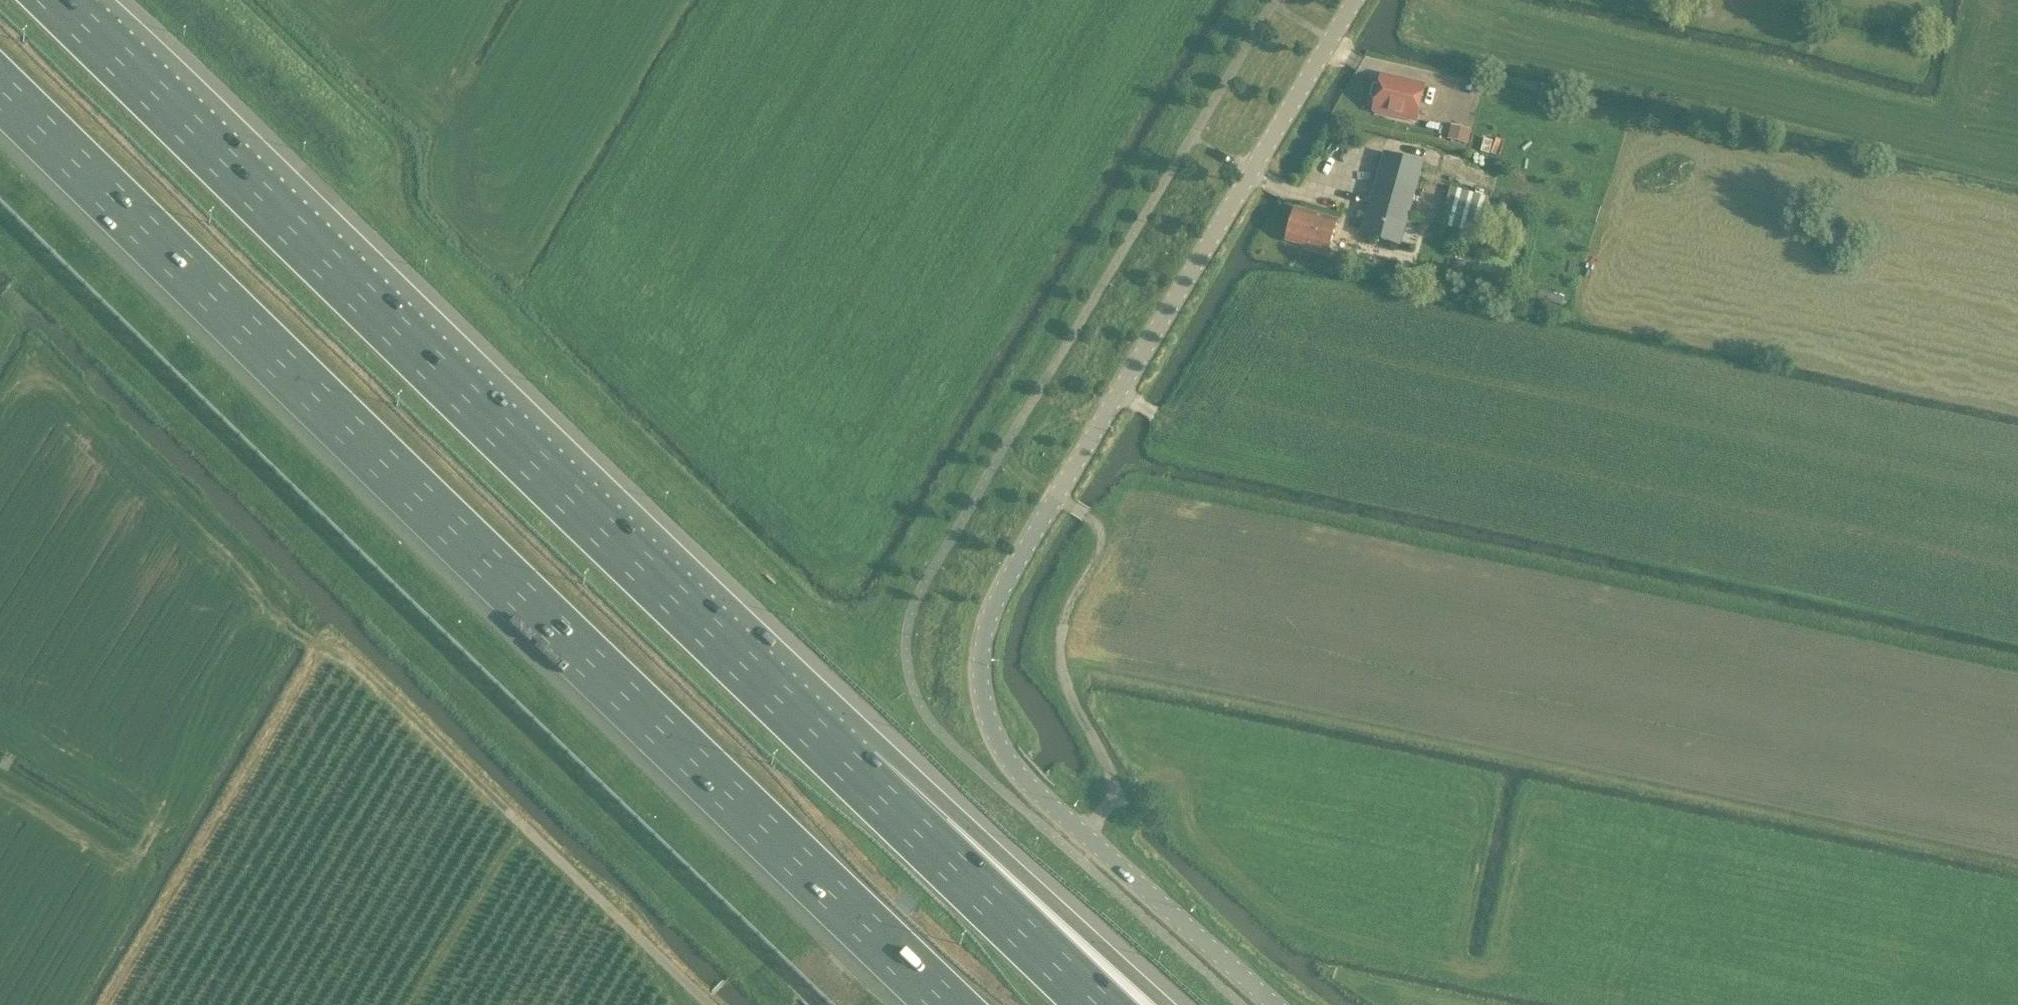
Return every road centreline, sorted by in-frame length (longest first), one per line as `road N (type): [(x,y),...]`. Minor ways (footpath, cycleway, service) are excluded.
road 1 (motorway): [(0,89),(950,1004)]
road 2 (tertiary): [(1355,0),(1055,496),(986,652),(987,700),(1020,775),(1273,1004)]
road 3 (motorway): [(852,771),(53,0)]
road 4 (motorway): [(1159,1004),(852,771)]
road 5 (motorway): [(1096,1004),(852,771)]

